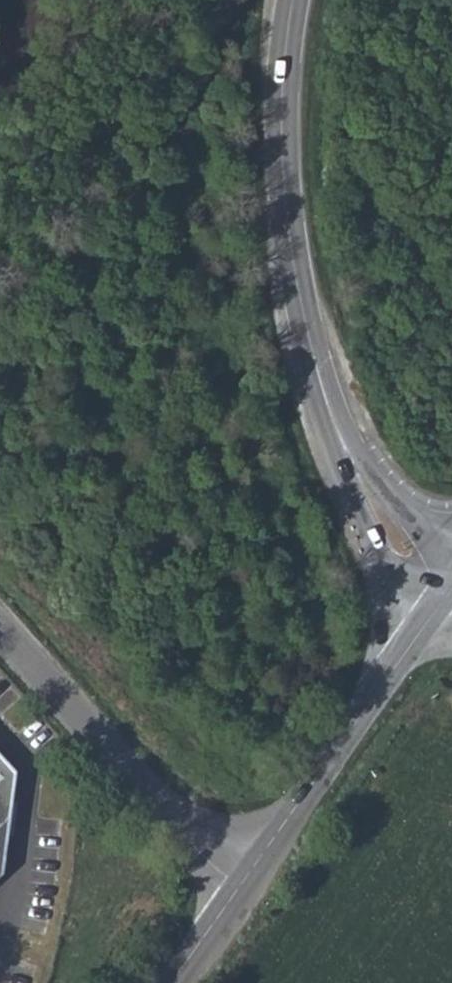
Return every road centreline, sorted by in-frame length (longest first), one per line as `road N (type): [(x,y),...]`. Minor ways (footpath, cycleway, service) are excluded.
road 1 (tertiary): [(437,603),(383,524),(336,427),(289,260),(280,98),(294,0)]
road 2 (unclassified): [(240,889),(0,625)]
road 3 (tertiary): [(240,889),(437,603)]

